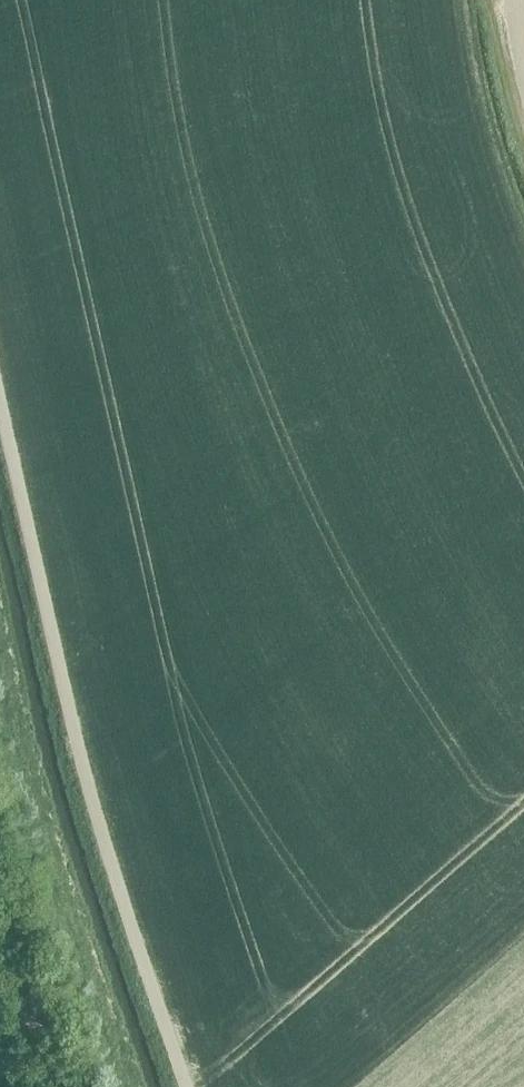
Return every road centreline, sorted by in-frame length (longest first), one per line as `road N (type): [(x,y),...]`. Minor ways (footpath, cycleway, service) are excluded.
road 1 (unclassified): [(61,1086),(0,904)]

